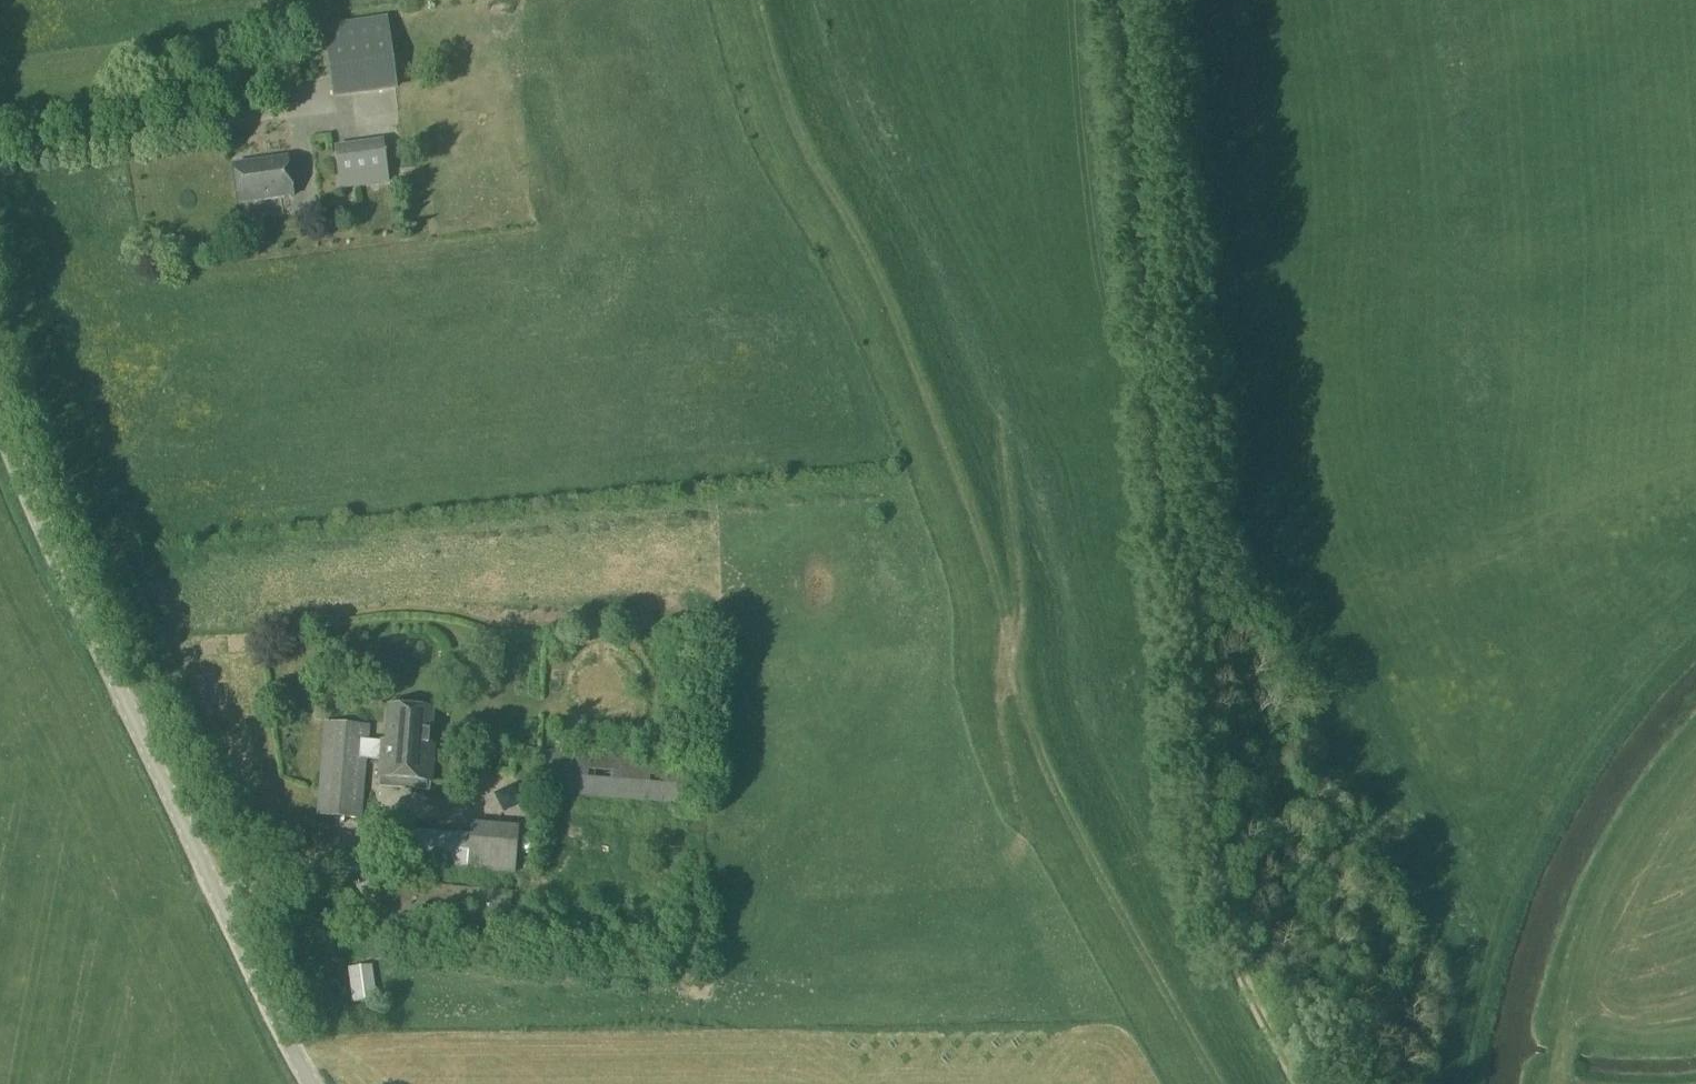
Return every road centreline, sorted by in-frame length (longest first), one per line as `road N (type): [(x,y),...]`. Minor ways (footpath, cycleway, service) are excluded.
road 1 (unclassified): [(308,1083),(0,431)]

